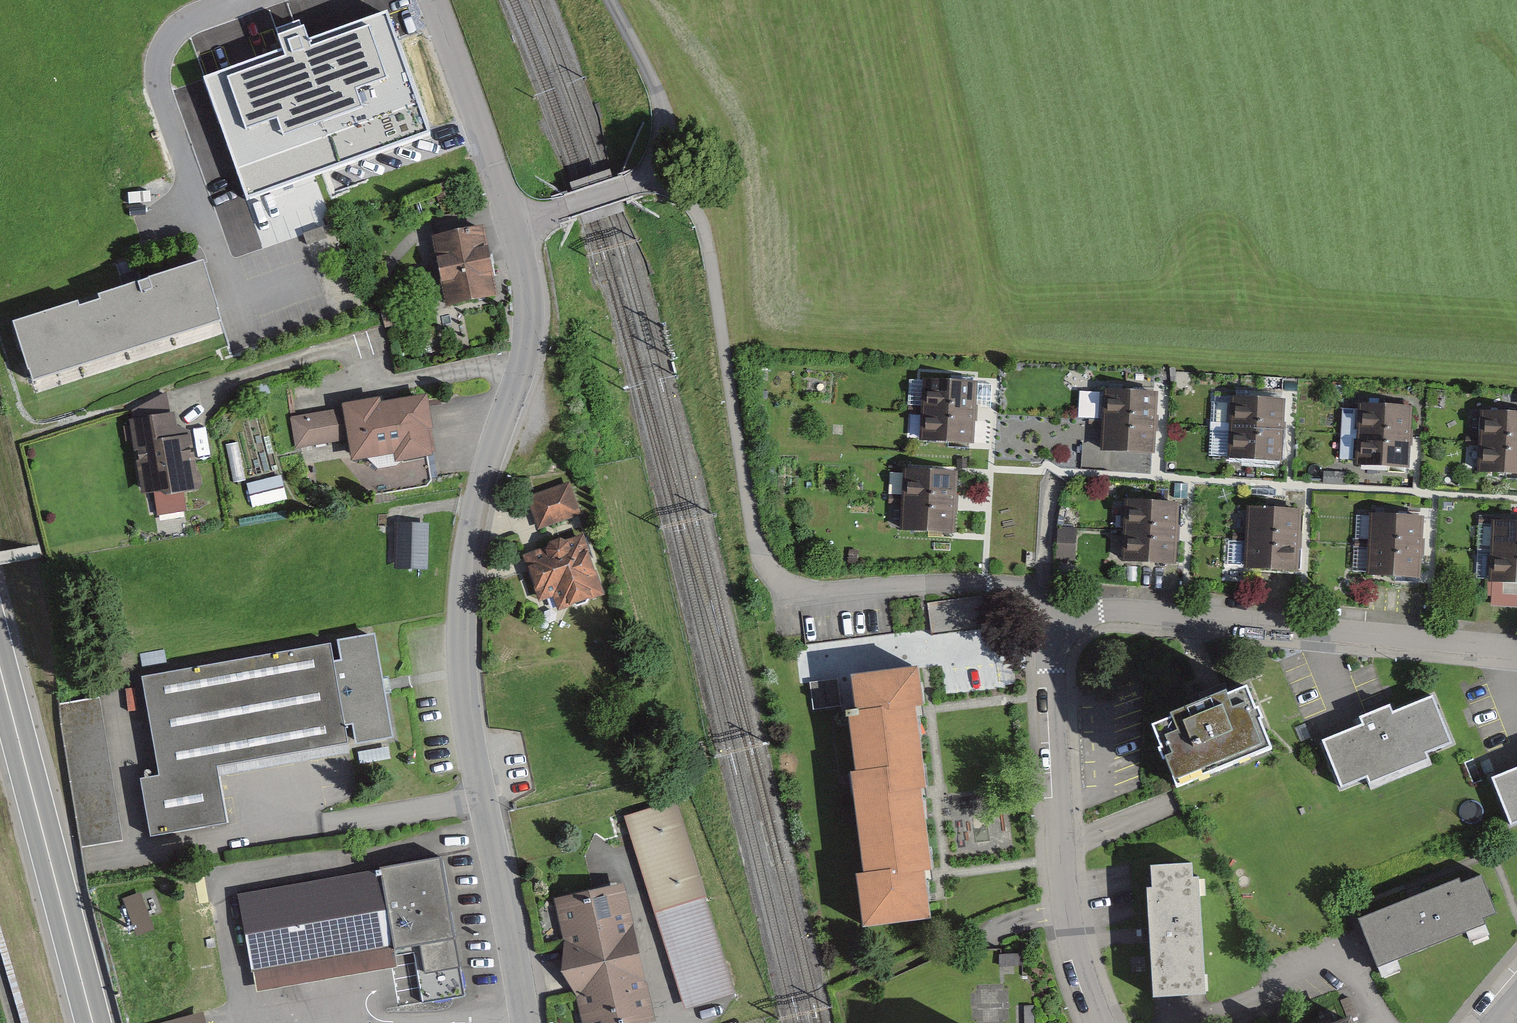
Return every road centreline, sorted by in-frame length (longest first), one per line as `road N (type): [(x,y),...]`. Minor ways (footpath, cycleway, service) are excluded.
road 1 (unclassified): [(508,223),(532,293),(530,340),(468,548),(463,683),(524,1022)]
road 2 (residential): [(1058,615),(1014,589),(929,584),(816,594),(791,588),(771,572),(749,510),(707,239),(674,170),(626,186)]
road 3 (residential): [(1516,651),(1153,612),(1058,615)]
road 4 (residential): [(1102,1022),(1066,905),(1052,661),(1058,615)]
road 5 (trunk): [(0,669),(93,1022)]
road 6 (residential): [(244,0),(169,33),(157,54),(156,81),(190,191)]
road 7 (unclassified): [(430,0),(508,223)]
road 8 (track): [(674,170),(660,100),(619,0)]

